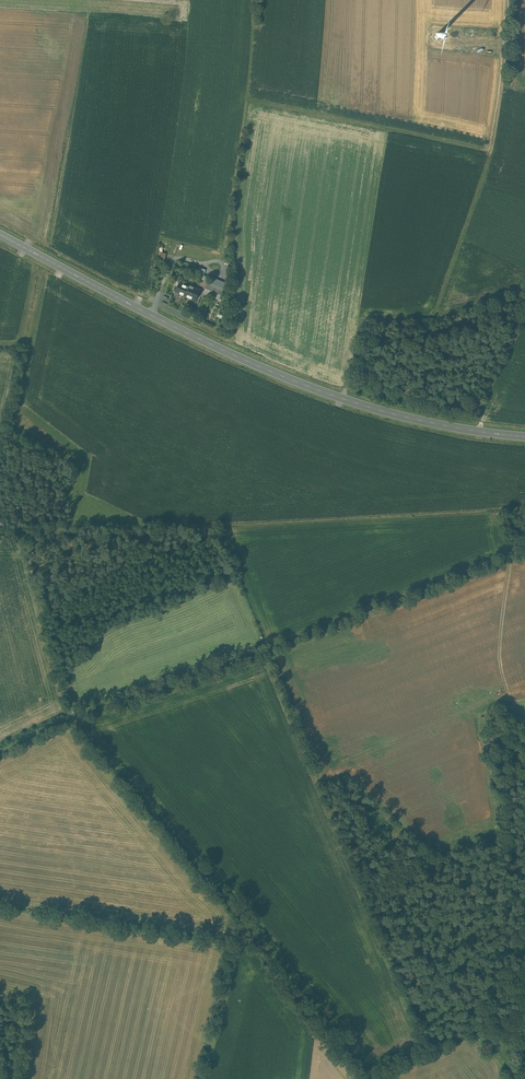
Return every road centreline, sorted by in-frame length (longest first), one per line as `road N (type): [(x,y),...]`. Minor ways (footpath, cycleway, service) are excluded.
road 1 (secondary): [(524,437),(429,423),(319,391),(165,323),(0,235)]
road 2 (track): [(0,753),(75,715),(524,552)]
road 3 (track): [(75,715),(375,1078)]
road 4 (track): [(506,0),(490,150),(248,100)]
road 5 (track): [(207,1078),(244,923)]

